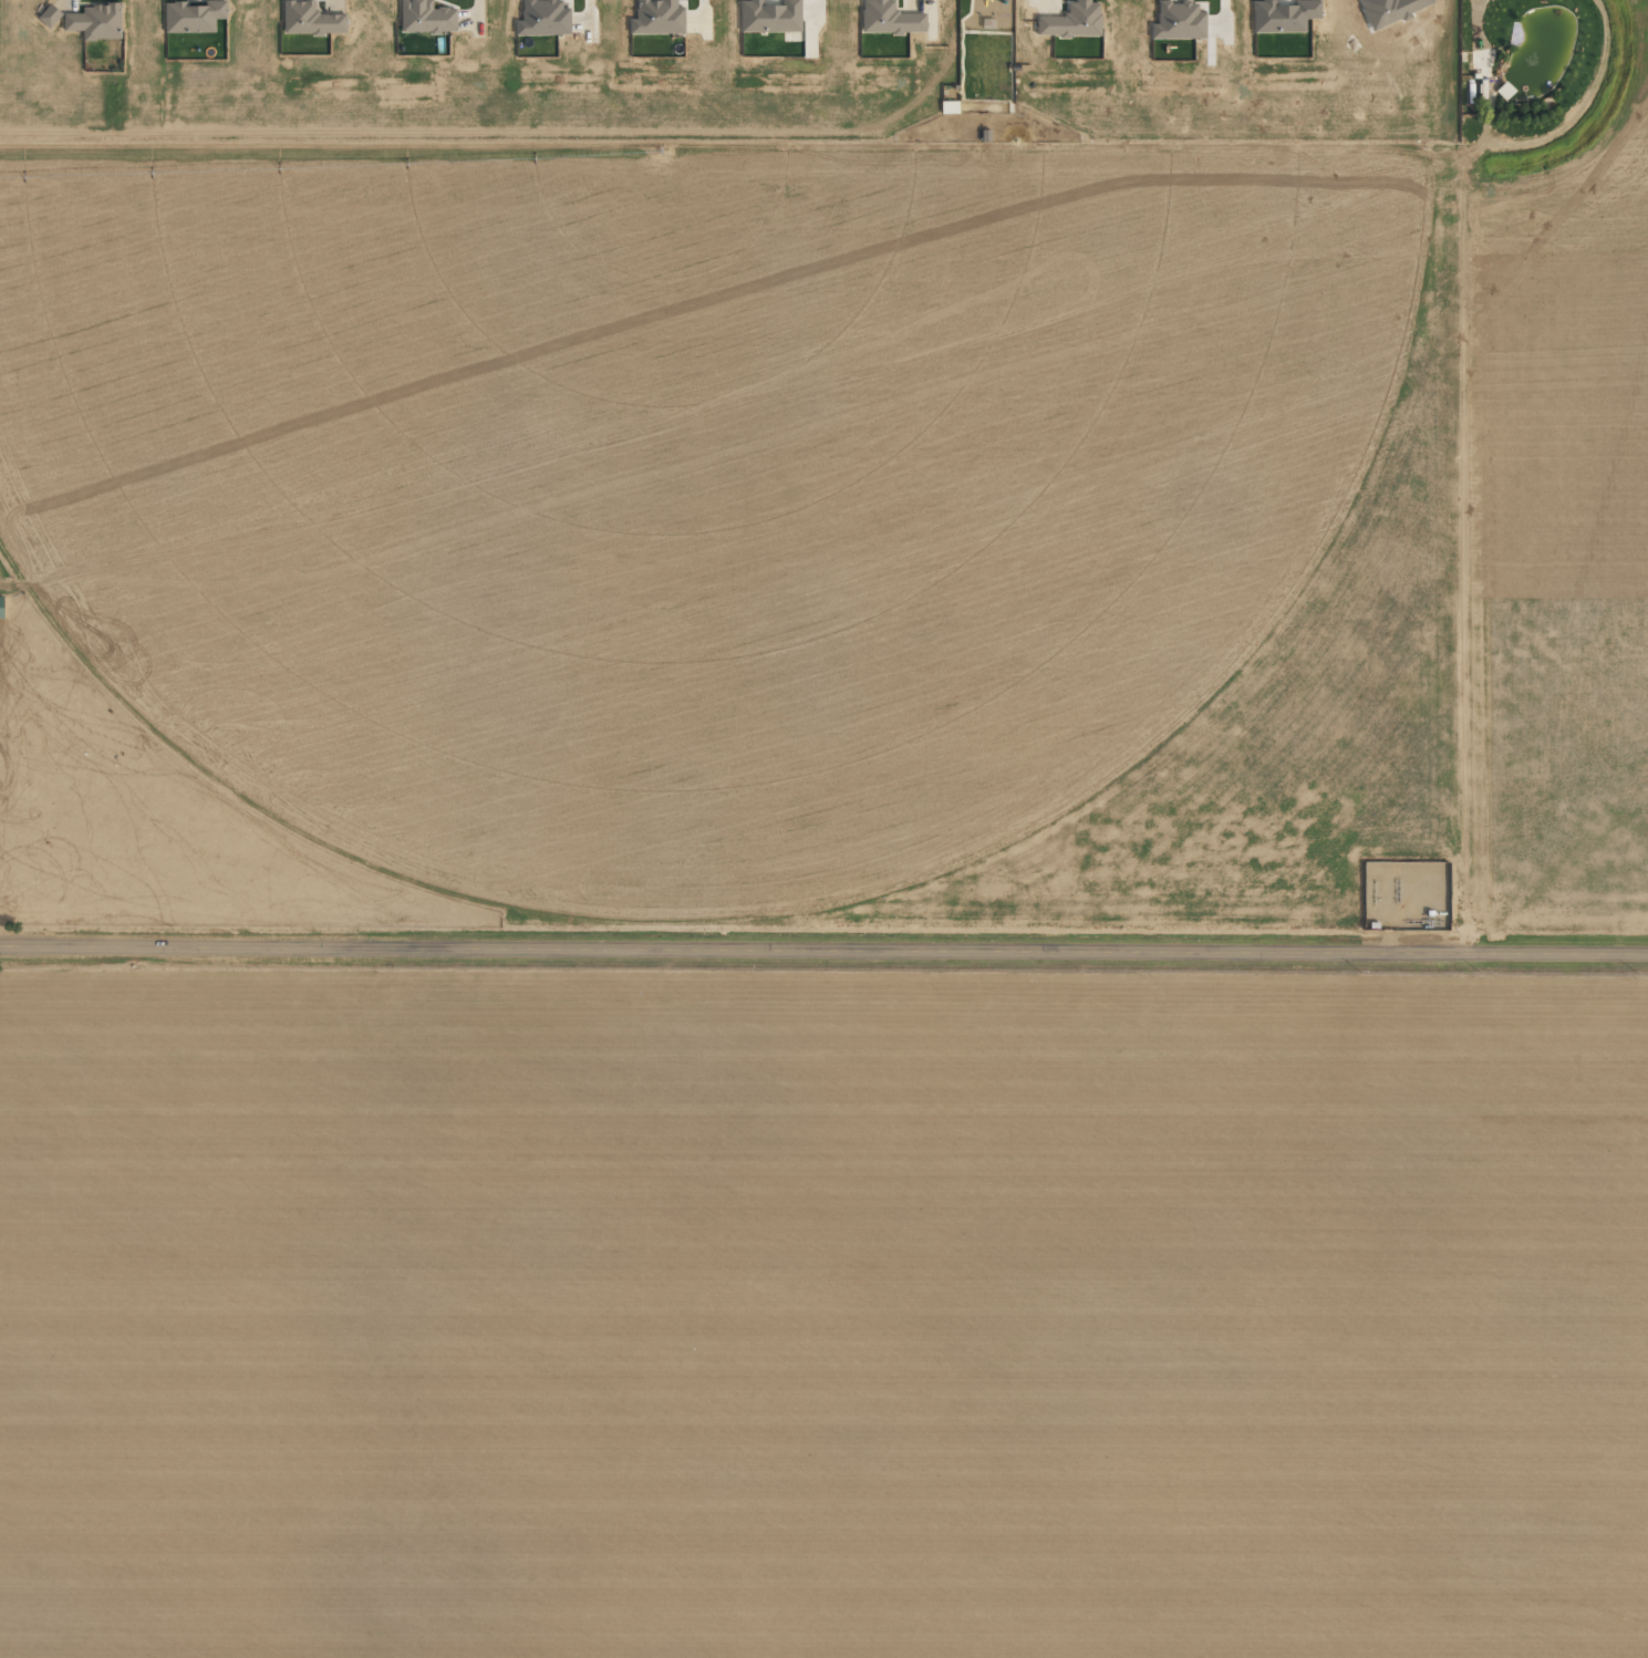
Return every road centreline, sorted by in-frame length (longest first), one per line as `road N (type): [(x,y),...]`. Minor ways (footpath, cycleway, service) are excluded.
road 1 (residential): [(1647,953),(0,946)]

